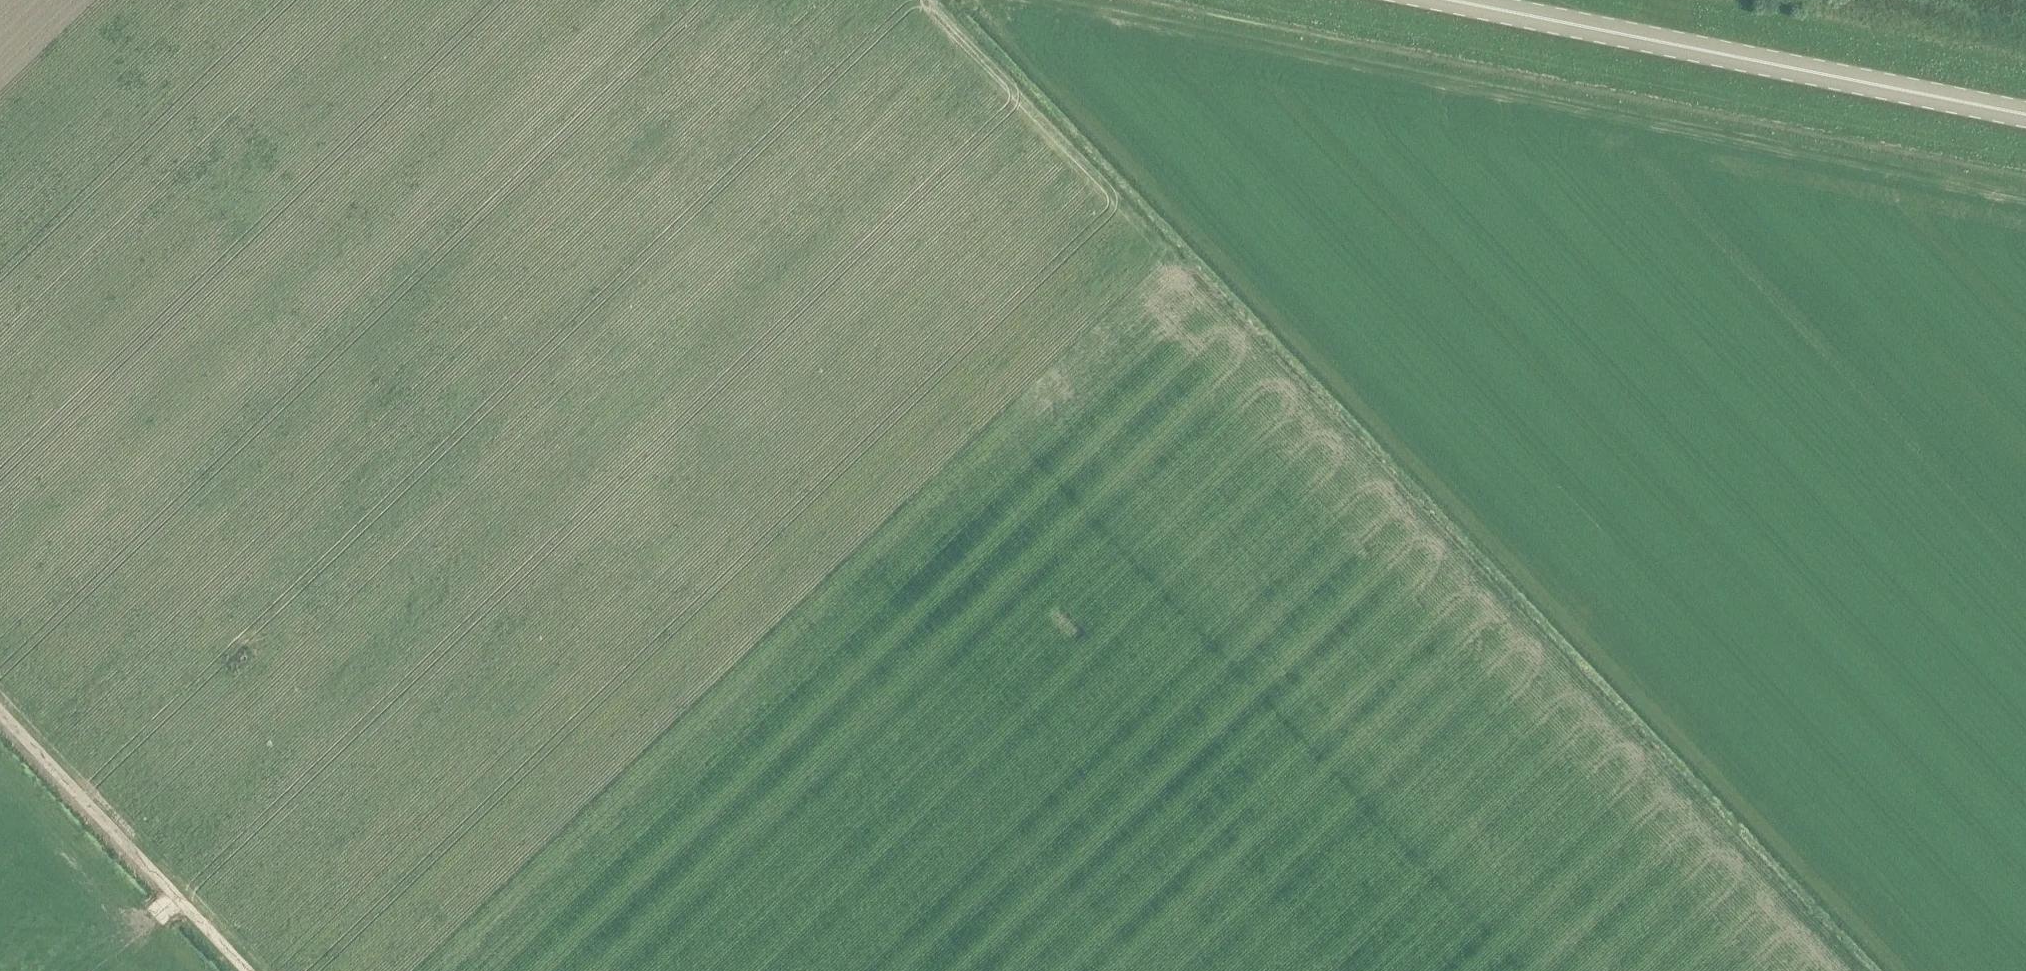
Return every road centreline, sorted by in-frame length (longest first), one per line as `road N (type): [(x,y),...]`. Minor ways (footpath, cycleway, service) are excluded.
road 1 (secondary): [(2025,112),(1467,0)]

